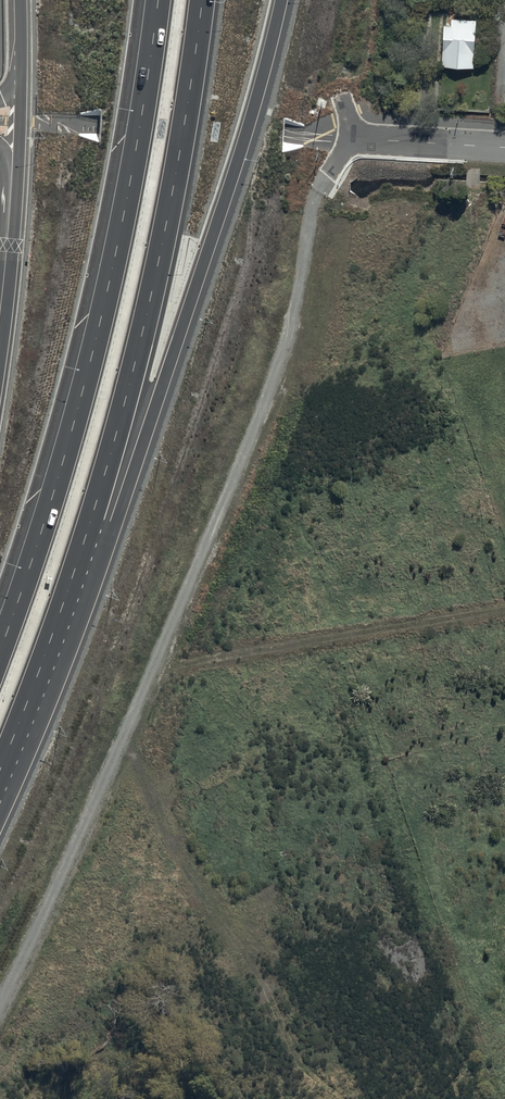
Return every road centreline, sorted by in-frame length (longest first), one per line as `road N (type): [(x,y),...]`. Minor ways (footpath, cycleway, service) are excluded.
road 1 (track): [(0,1008),(267,394),(296,313),(313,207),(328,176)]
road 2 (motorway): [(0,651),(94,353),(158,0)]
road 3 (trunk): [(281,0),(150,423),(58,618)]
road 4 (motorway): [(202,0),(146,316),(58,618)]
road 5 (trunk): [(58,618),(0,770)]
road 6 (unclassified): [(353,139),(504,147)]
road 7 (trunk): [(10,212),(22,80)]

